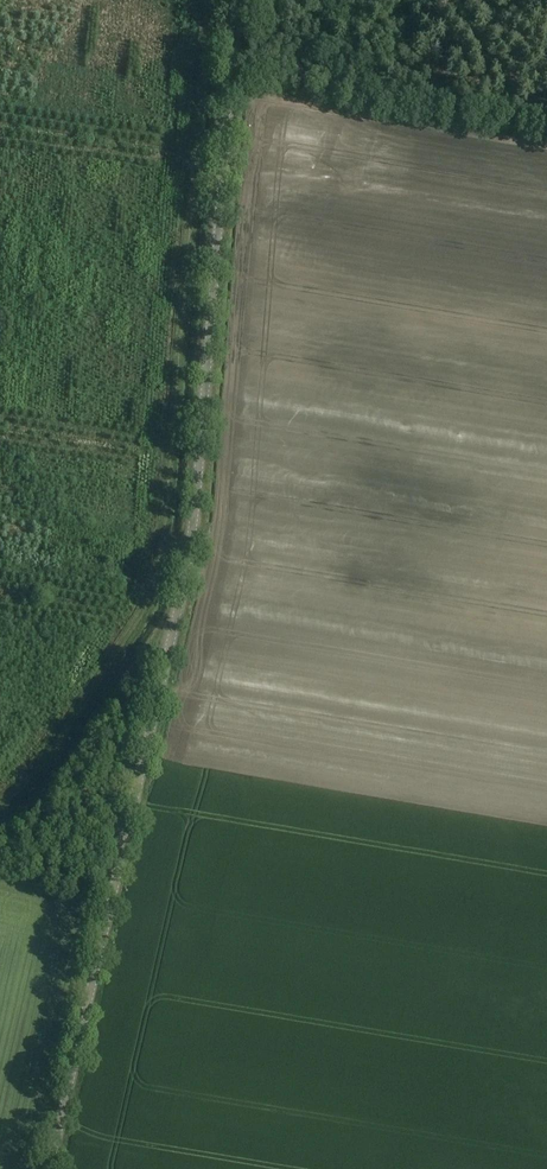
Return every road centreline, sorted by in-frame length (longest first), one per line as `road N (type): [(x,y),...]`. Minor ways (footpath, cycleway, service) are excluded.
road 1 (tertiary): [(179,603),(193,538),(236,0)]
road 2 (tertiary): [(179,603),(49,1168)]
road 3 (track): [(228,90),(546,146)]
road 4 (track): [(179,603),(58,789),(0,836)]

